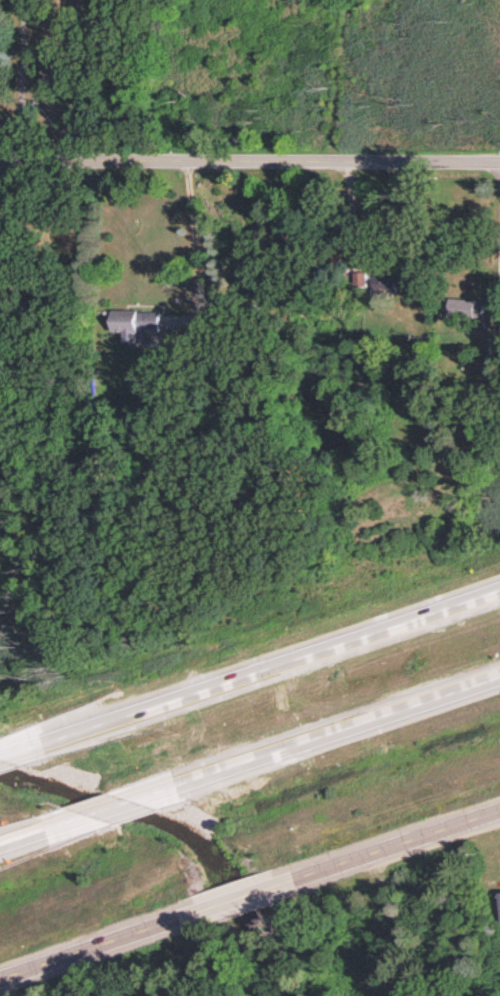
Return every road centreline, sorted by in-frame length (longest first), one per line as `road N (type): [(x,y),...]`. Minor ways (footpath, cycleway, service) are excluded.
road 1 (motorway): [(499,583),(0,752)]
road 2 (residential): [(0,164),(499,161)]
road 3 (motorway): [(127,798),(499,672)]
road 4 (tertiary): [(243,893),(499,807)]
road 5 (tertiary): [(0,975),(224,900)]

